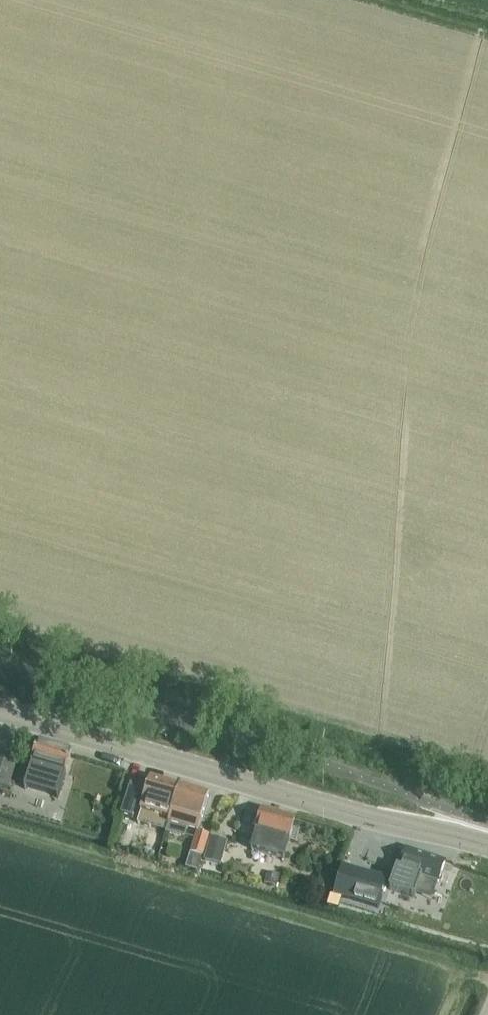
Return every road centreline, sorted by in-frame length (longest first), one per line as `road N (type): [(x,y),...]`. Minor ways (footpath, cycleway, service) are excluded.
road 1 (tertiary): [(487,847),(0,713)]

